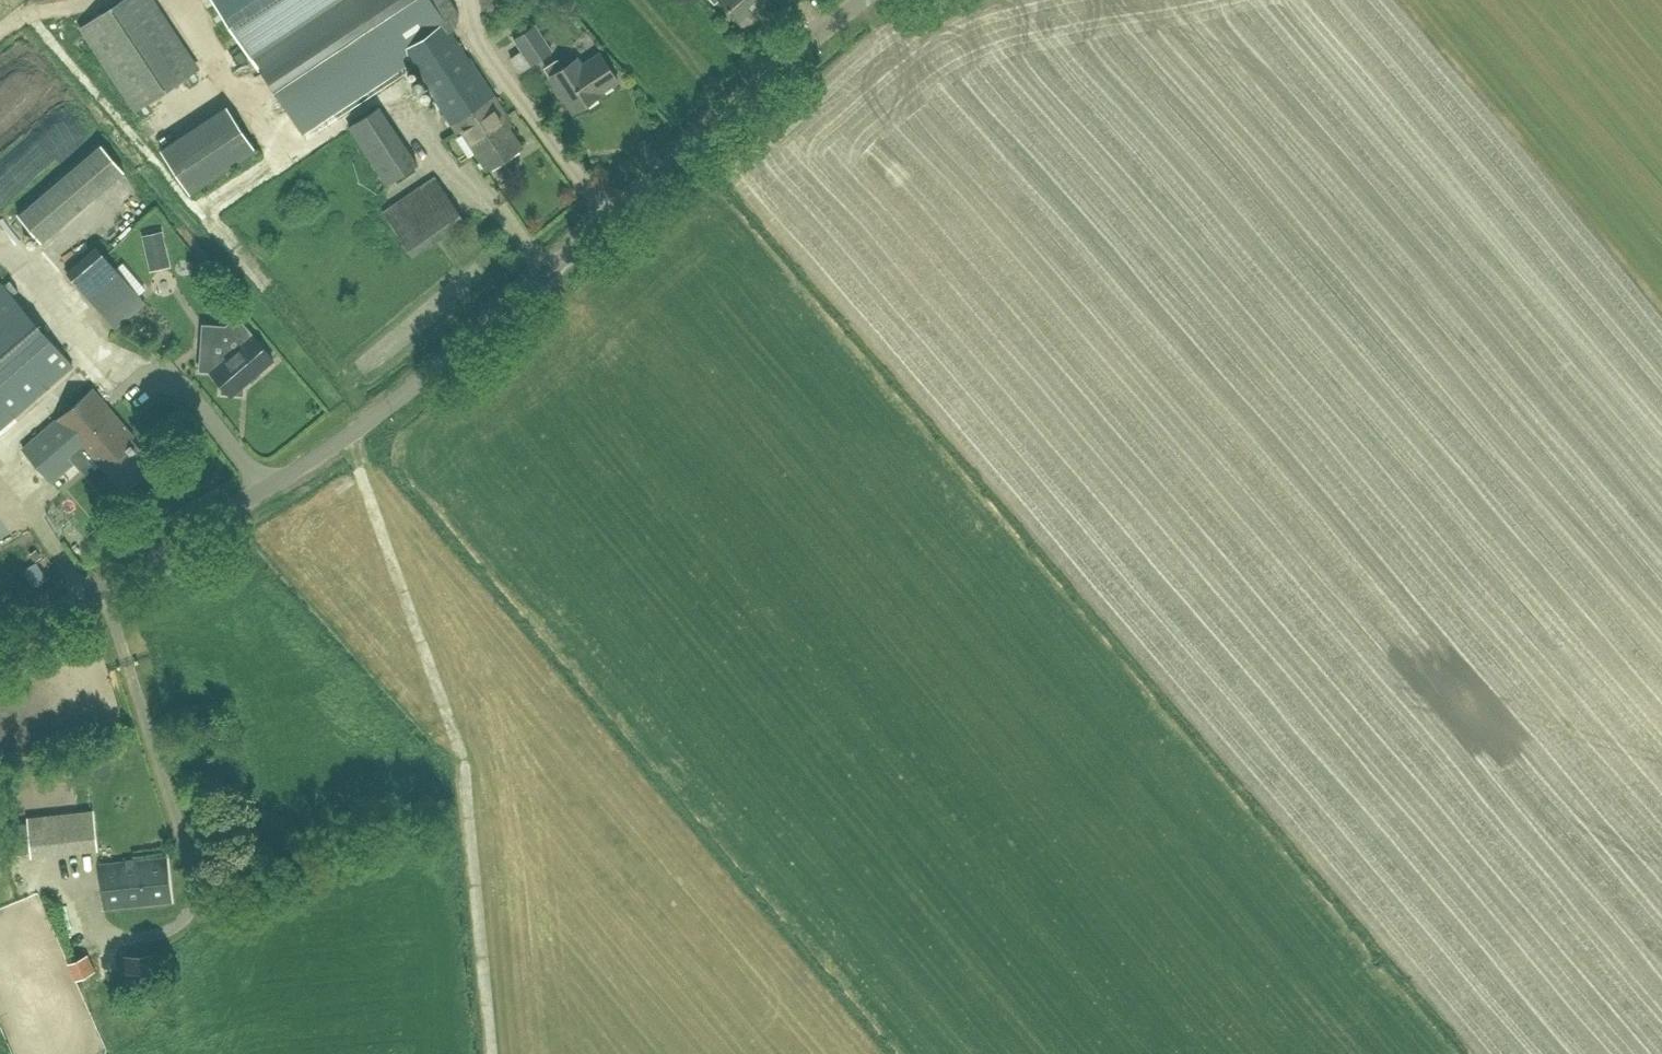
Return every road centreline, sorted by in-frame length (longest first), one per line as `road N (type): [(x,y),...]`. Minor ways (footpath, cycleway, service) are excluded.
road 1 (unclassified): [(0,647),(350,433),(858,0)]

